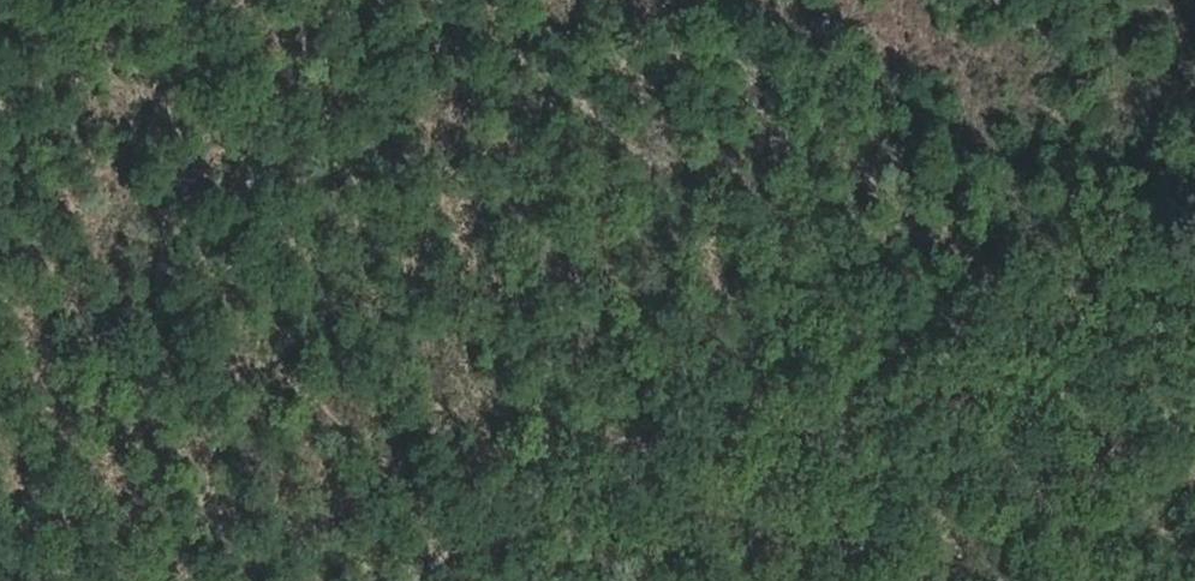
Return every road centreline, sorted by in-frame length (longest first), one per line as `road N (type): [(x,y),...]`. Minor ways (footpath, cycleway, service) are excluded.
road 1 (track): [(1194,95),(1088,222),(846,370),(694,402),(456,516),(399,580)]
road 2 (track): [(962,580),(891,343)]

